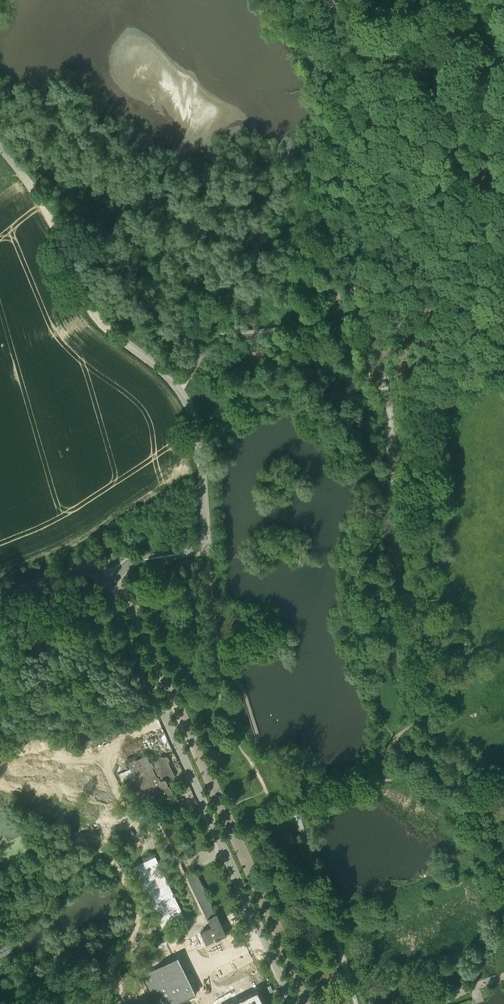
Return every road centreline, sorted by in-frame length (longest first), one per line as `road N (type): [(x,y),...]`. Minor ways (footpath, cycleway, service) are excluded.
road 1 (residential): [(293,1003),(103,580),(89,569)]

